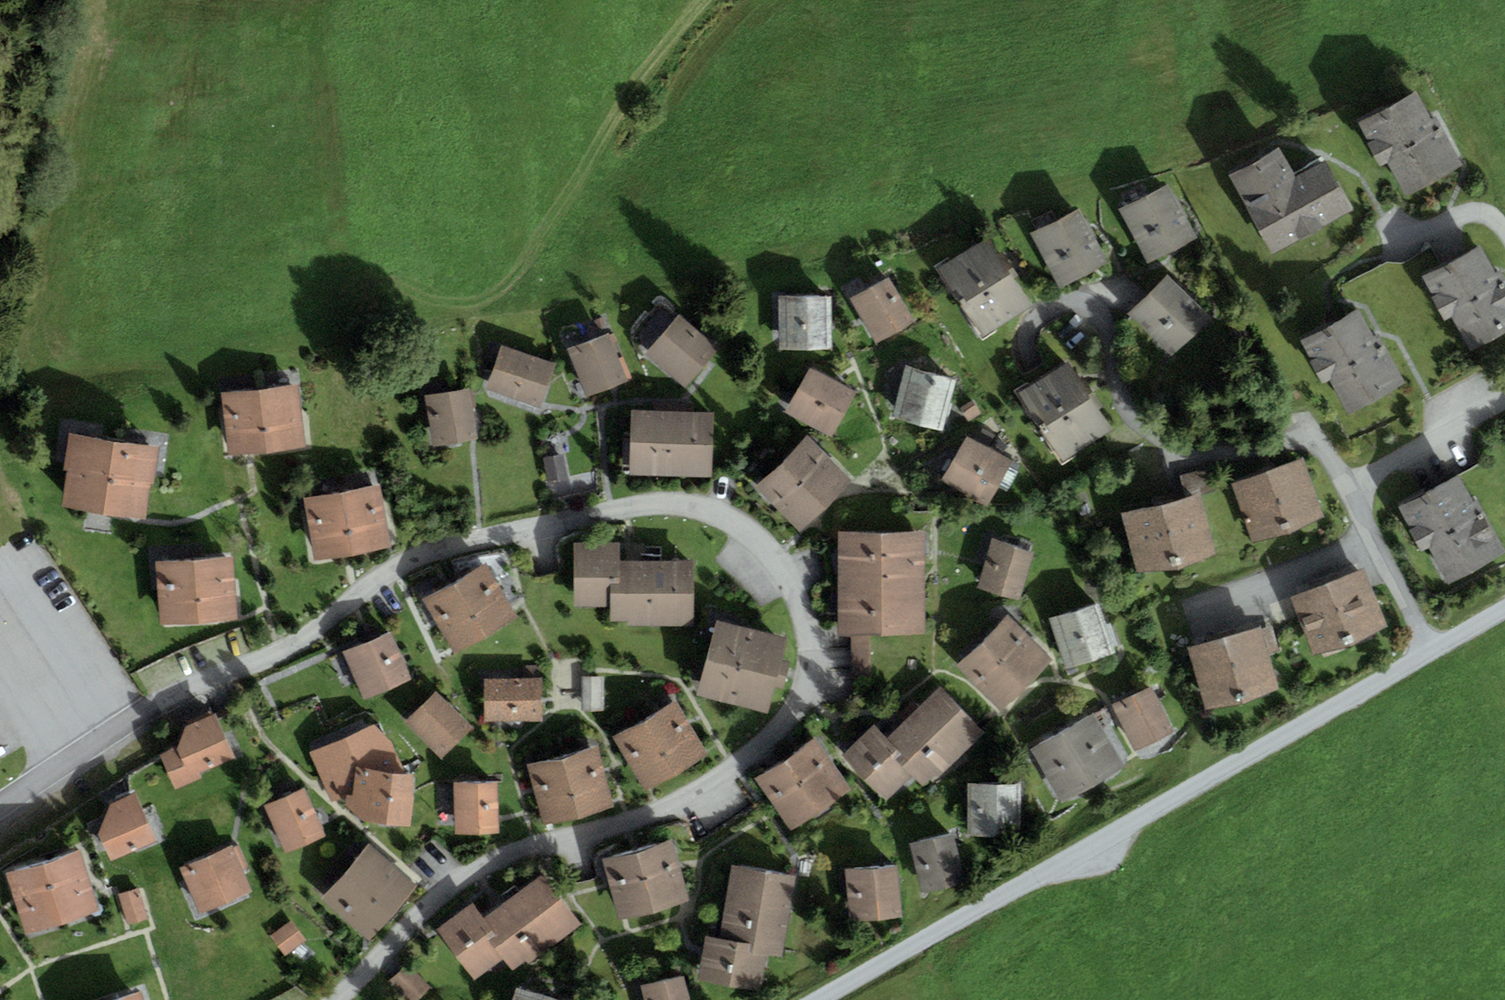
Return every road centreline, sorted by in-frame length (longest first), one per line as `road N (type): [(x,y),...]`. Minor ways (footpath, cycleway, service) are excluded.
road 1 (residential): [(336,999),(482,865),(667,809),(733,770),(785,723),(805,694),(811,643),(789,568),(769,545),(724,514),(670,501),(481,539),(399,565),(278,655),(0,809)]
road 2 (unclassified): [(817,999),(1504,610)]
road 3 (track): [(696,0),(672,25),(511,283),(457,305),(398,293)]

